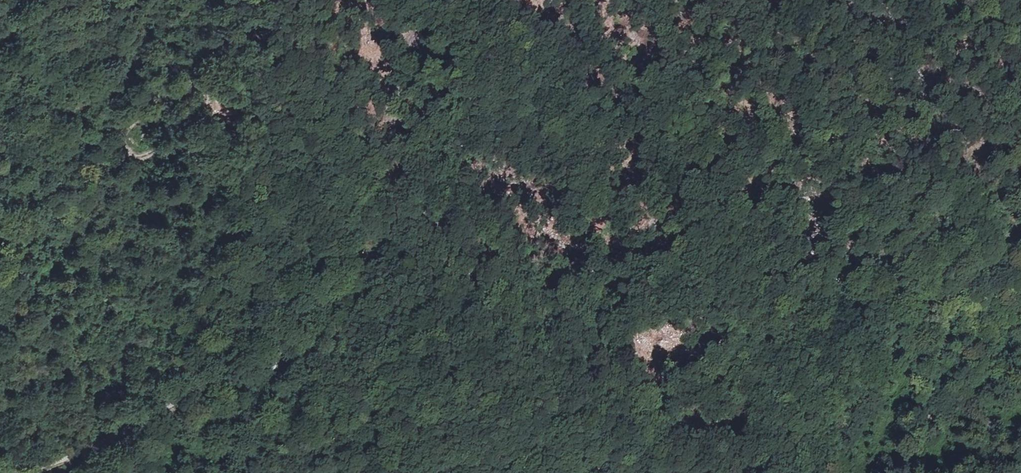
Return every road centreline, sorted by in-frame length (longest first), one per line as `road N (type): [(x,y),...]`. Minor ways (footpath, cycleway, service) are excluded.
road 1 (track): [(224,0),(220,29),(124,132),(123,148),(138,158),(184,147),(219,188),(273,303),(284,369)]
road 2 (track): [(963,298),(945,292),(867,299),(801,326),(759,399),(750,472)]
road 3 (track): [(526,472),(562,429),(551,359),(489,312),(463,254),(421,216)]
road 4 (track): [(421,216),(319,345),(272,379),(200,398)]
road 5 (track): [(434,0),(399,85),(397,141),(421,216)]
road 6 (track): [(32,472),(119,424),(200,398)]

